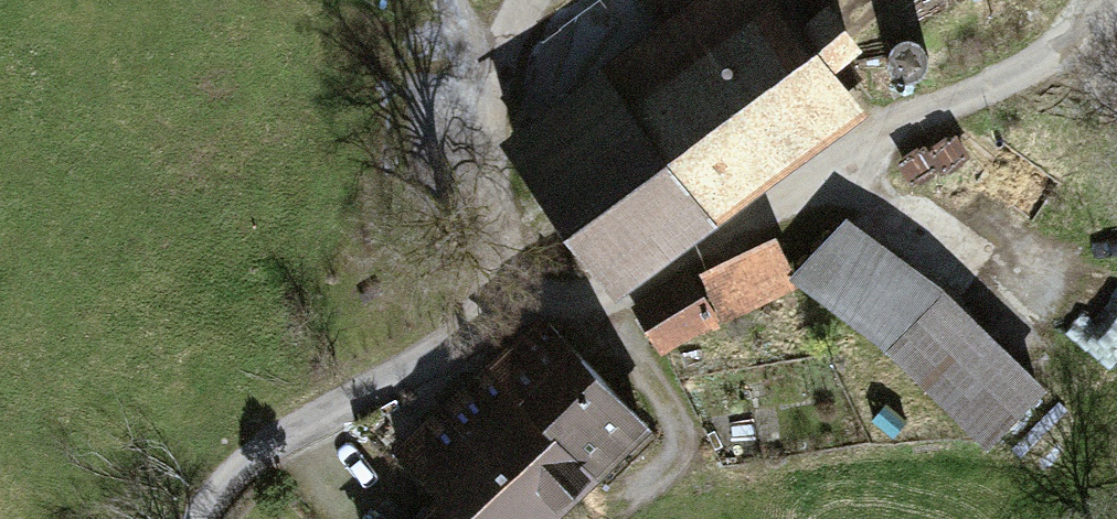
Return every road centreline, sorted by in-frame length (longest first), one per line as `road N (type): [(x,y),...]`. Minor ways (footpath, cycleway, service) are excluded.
road 1 (unclassified): [(200,518),(248,454),(526,309),(617,313),(881,134),(973,97)]
road 2 (track): [(526,309),(429,0)]
road 3 (track): [(973,97),(1116,22)]

